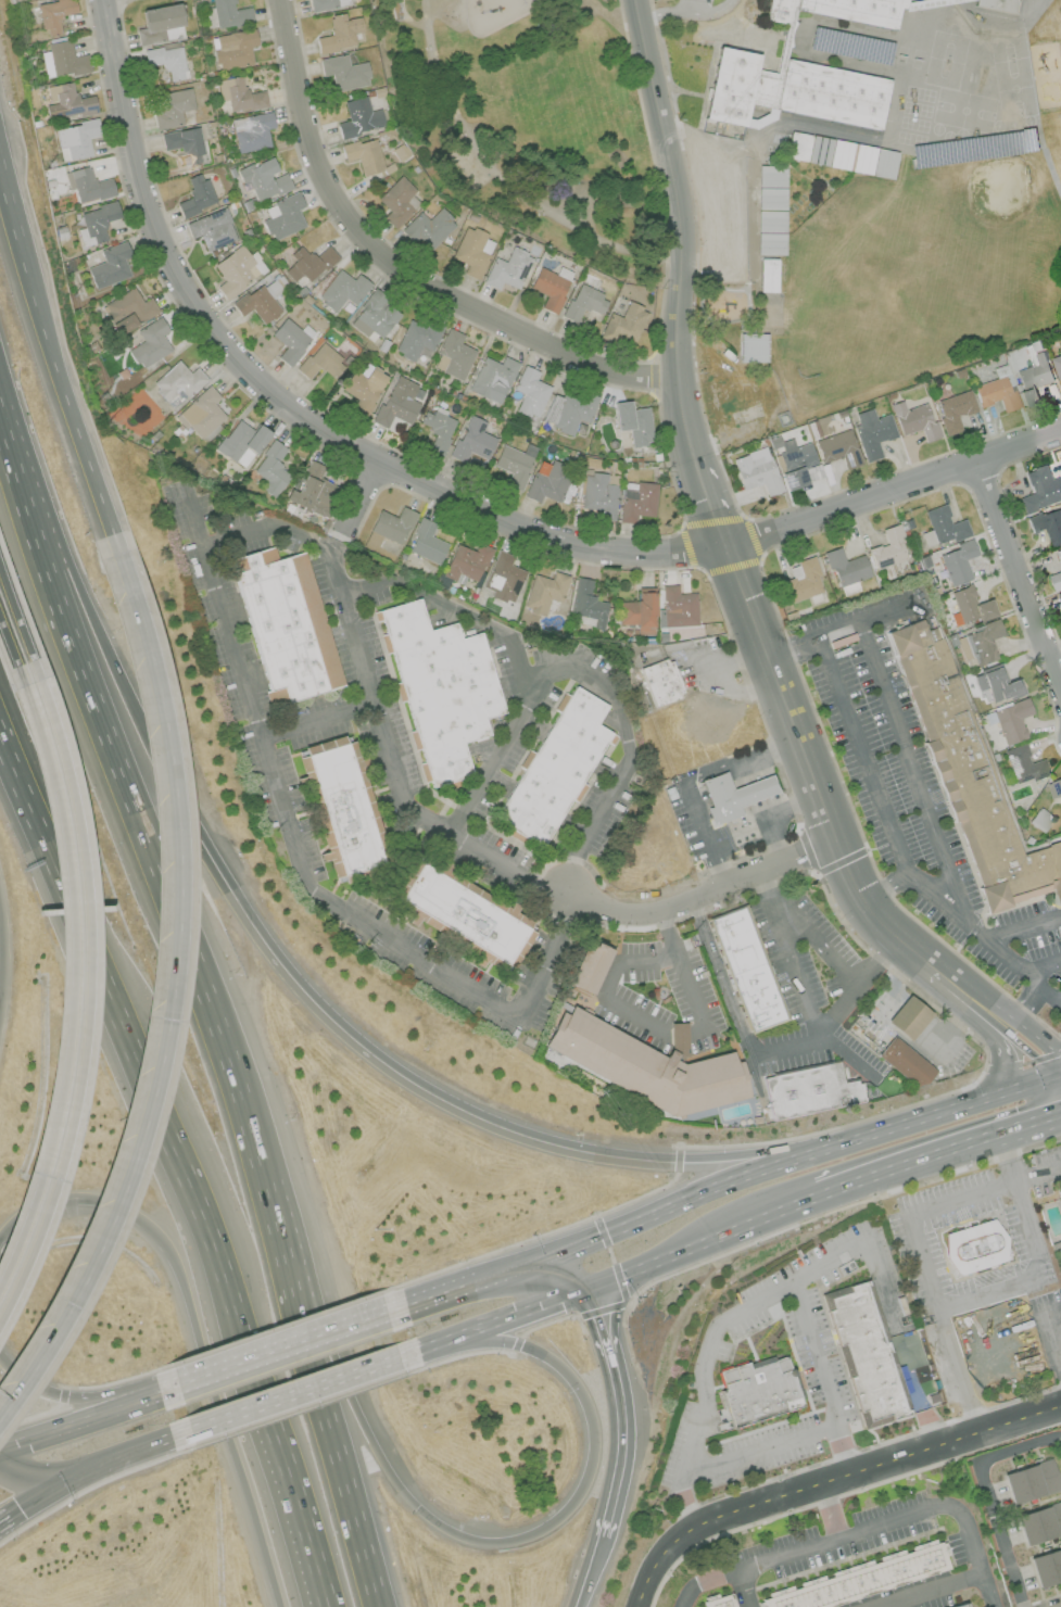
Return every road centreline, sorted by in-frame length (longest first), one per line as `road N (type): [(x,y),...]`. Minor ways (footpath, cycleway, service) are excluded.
road 1 (motorway): [(402,1354),(488,1339),(554,1357),(578,1380),(597,1450),(568,1513),(541,1534),(478,1542),(419,1509),(394,1478),(355,1400),(237,1089)]
road 2 (motorway): [(376,1606),(214,1012),(104,706)]
road 3 (residential): [(719,546),(632,553),(576,546),(507,524),(337,450),(241,367),(211,329),(132,174),(101,0)]
road 4 (motorway): [(0,1414),(108,1228),(137,1152),(169,1009),(181,858),(177,777),(148,633),(116,542)]
road 5 (motorway): [(0,732),(219,1233),(279,1420)]
road 6 (motorway): [(0,1319),(51,1206),(86,1066),(92,997),(94,926),(78,786),(37,655)]
road 7 (motorway): [(20,661),(60,789),(76,927),(67,1064),(53,1133),(0,1281)]
road 8 (motorway): [(672,1159),(531,1136),(414,1084),(359,1045),(276,957),(188,805)]
road 9 (residential): [(679,383),(599,369),(404,278),(367,244),(334,211),(296,110),(277,0)]
road 10 (motorway): [(0,1250),(43,1210),(78,1202),(139,1217),(161,1238),(190,1300),(282,1606)]
road 11 (residential): [(719,546),(679,383),(680,237),(638,0)]
road 12 (residential): [(640,1606),(653,1569),(687,1528),(1060,1405)]
road 13 (residential): [(934,969),(857,899),(719,546)]
road 14 (motorway): [(188,805),(121,670),(0,370)]
road 15 (trunk): [(873,1137),(484,1276)]
road 16 (residential): [(1060,431),(719,546)]
road 17 (motorway): [(116,542),(21,235)]
road 18 (motorway): [(104,706),(0,420)]
road 19 (residential): [(836,844),(666,912),(628,919),(565,893)]
road 20 (residential): [(970,464),(1060,690)]
road 21 (trunk): [(389,1308),(182,1384)]
road 22 (residential): [(1040,1438),(977,1462),(1027,1606)]
road 23 (trunk): [(195,1428),(402,1354)]
road 24 (trunk): [(402,1354),(594,1289)]
road 25 (motorway): [(873,1137),(745,1157),(672,1159)]
road 26 (motorway): [(182,1384),(94,1397),(59,1393),(31,1379),(0,1344)]
road 27 (trunk): [(636,1269),(820,1197)]
road 28 (trunk): [(182,1384),(0,1449)]
road 29 (motorway): [(279,1420),(329,1606)]
road 30 (trunk): [(820,1197),(986,1142)]
road 31 (motorway): [(602,1536),(622,1458),(616,1370)]
road 32 (trunk): [(74,1473),(195,1428)]

